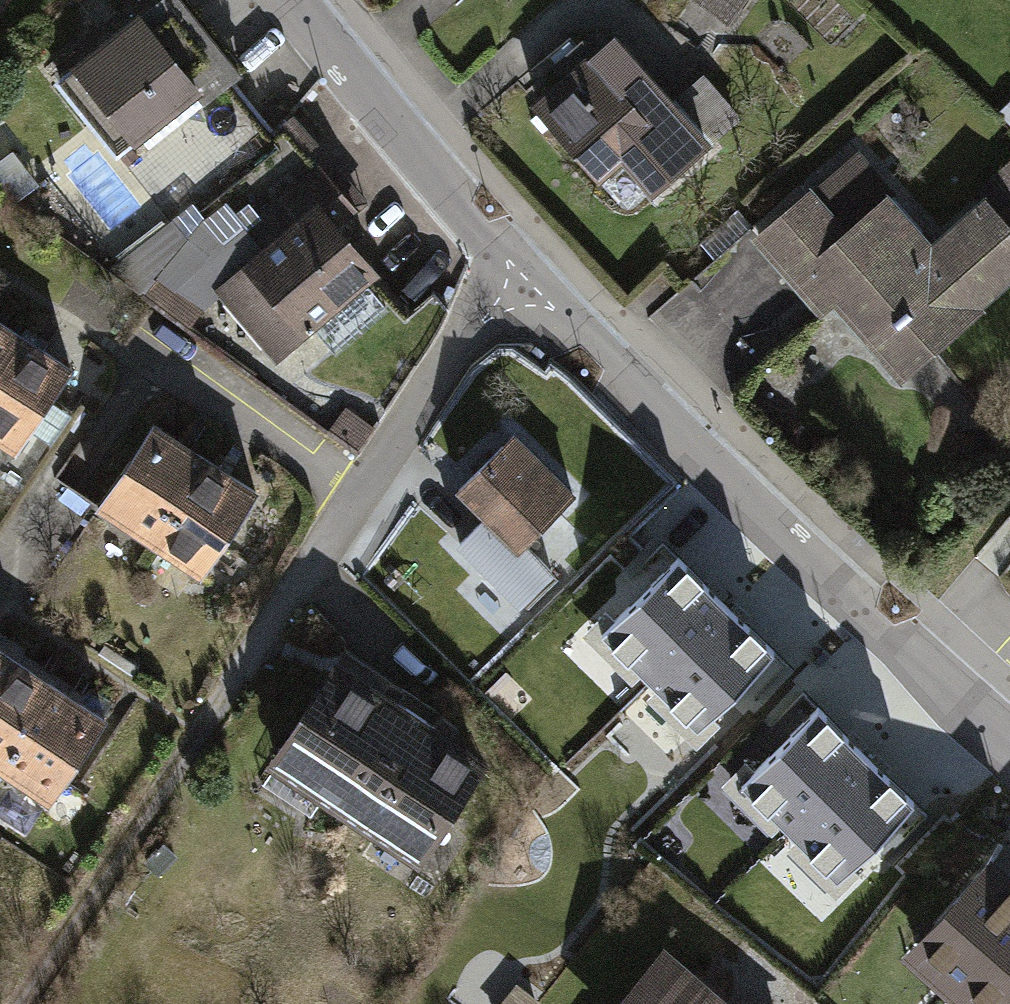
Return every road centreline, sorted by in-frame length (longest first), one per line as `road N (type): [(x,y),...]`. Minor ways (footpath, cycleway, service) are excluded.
road 1 (residential): [(514,267),(879,628),(1009,744)]
road 2 (residential): [(514,267),(205,712)]
road 3 (residential): [(293,0),(514,267)]
road 4 (track): [(33,1003),(205,712)]

